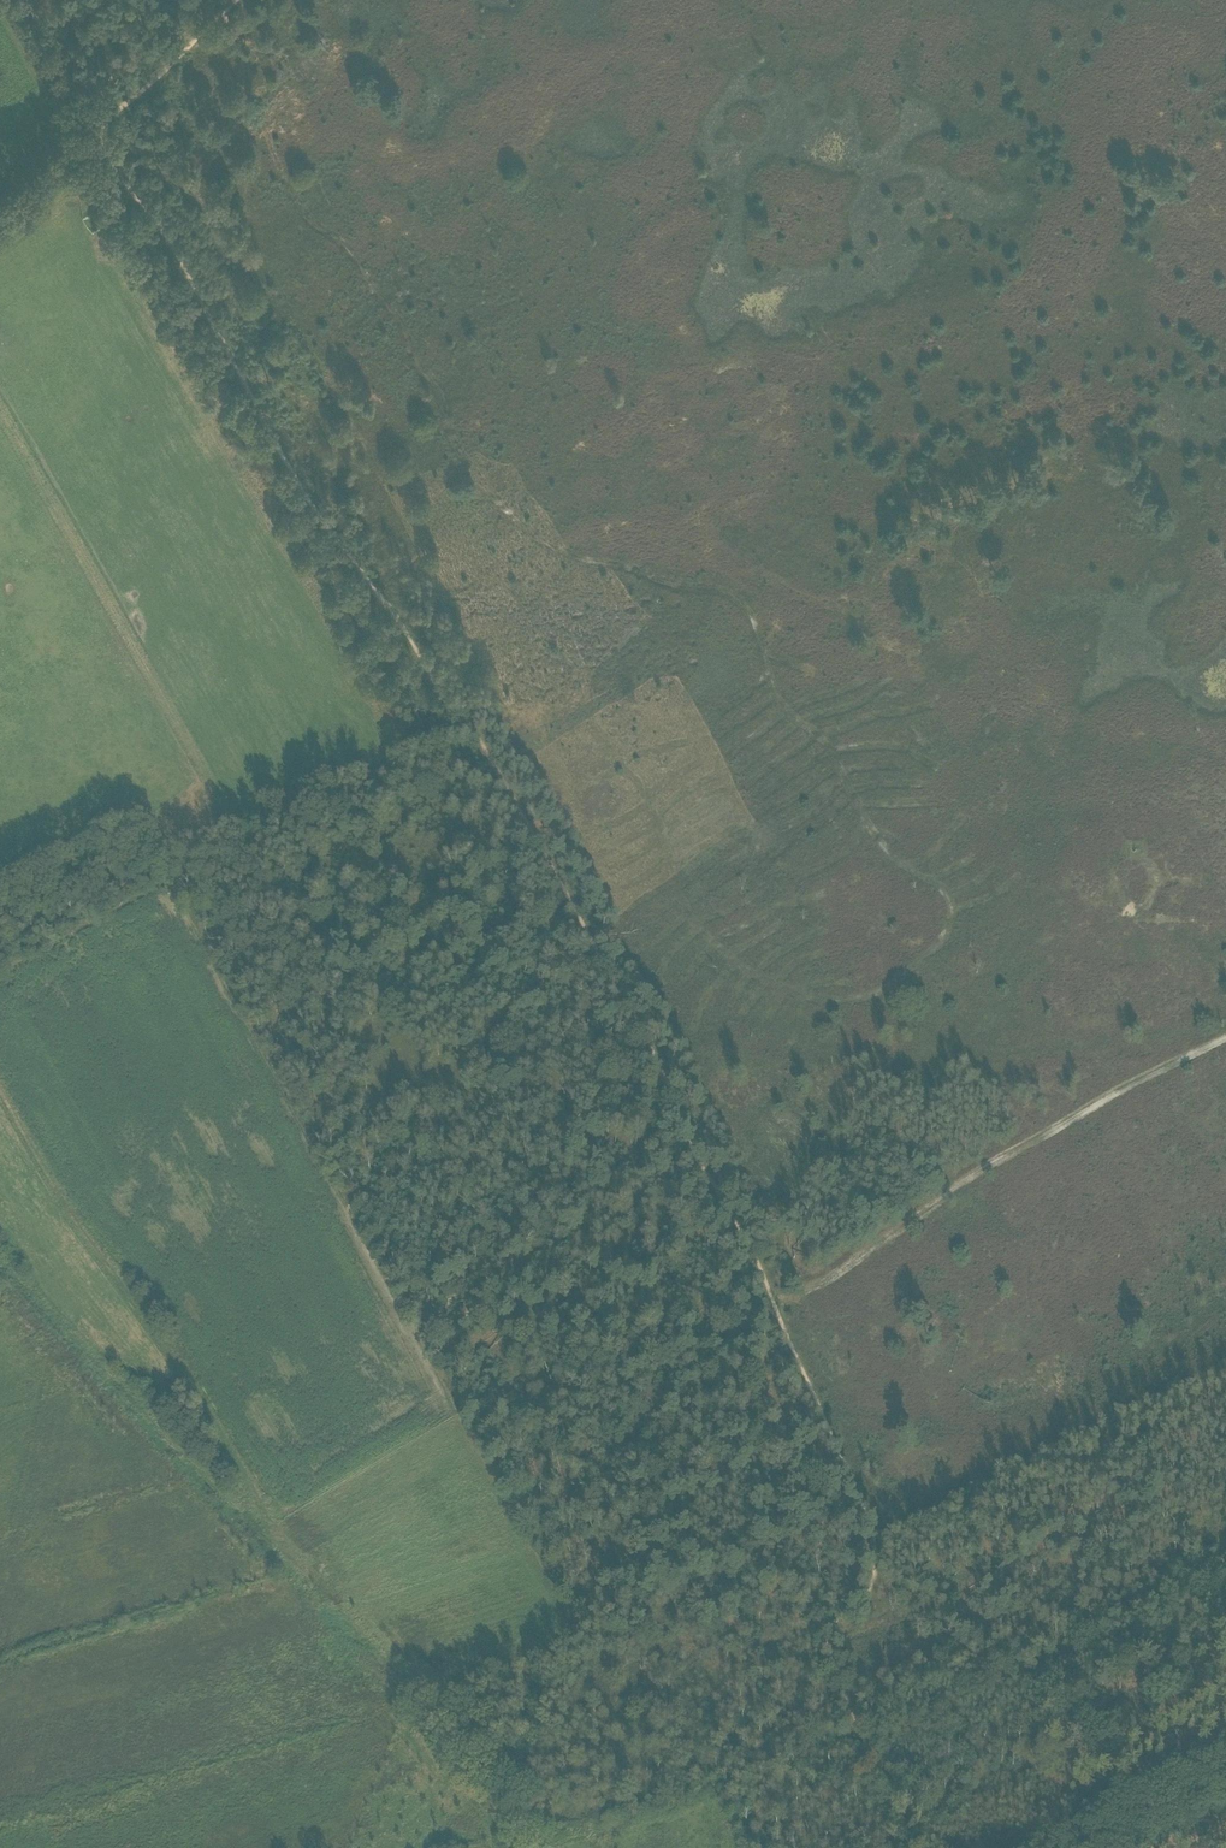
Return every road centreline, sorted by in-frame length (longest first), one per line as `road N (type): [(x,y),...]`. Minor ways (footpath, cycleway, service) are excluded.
road 1 (track): [(1097,1847),(1225,1778)]

